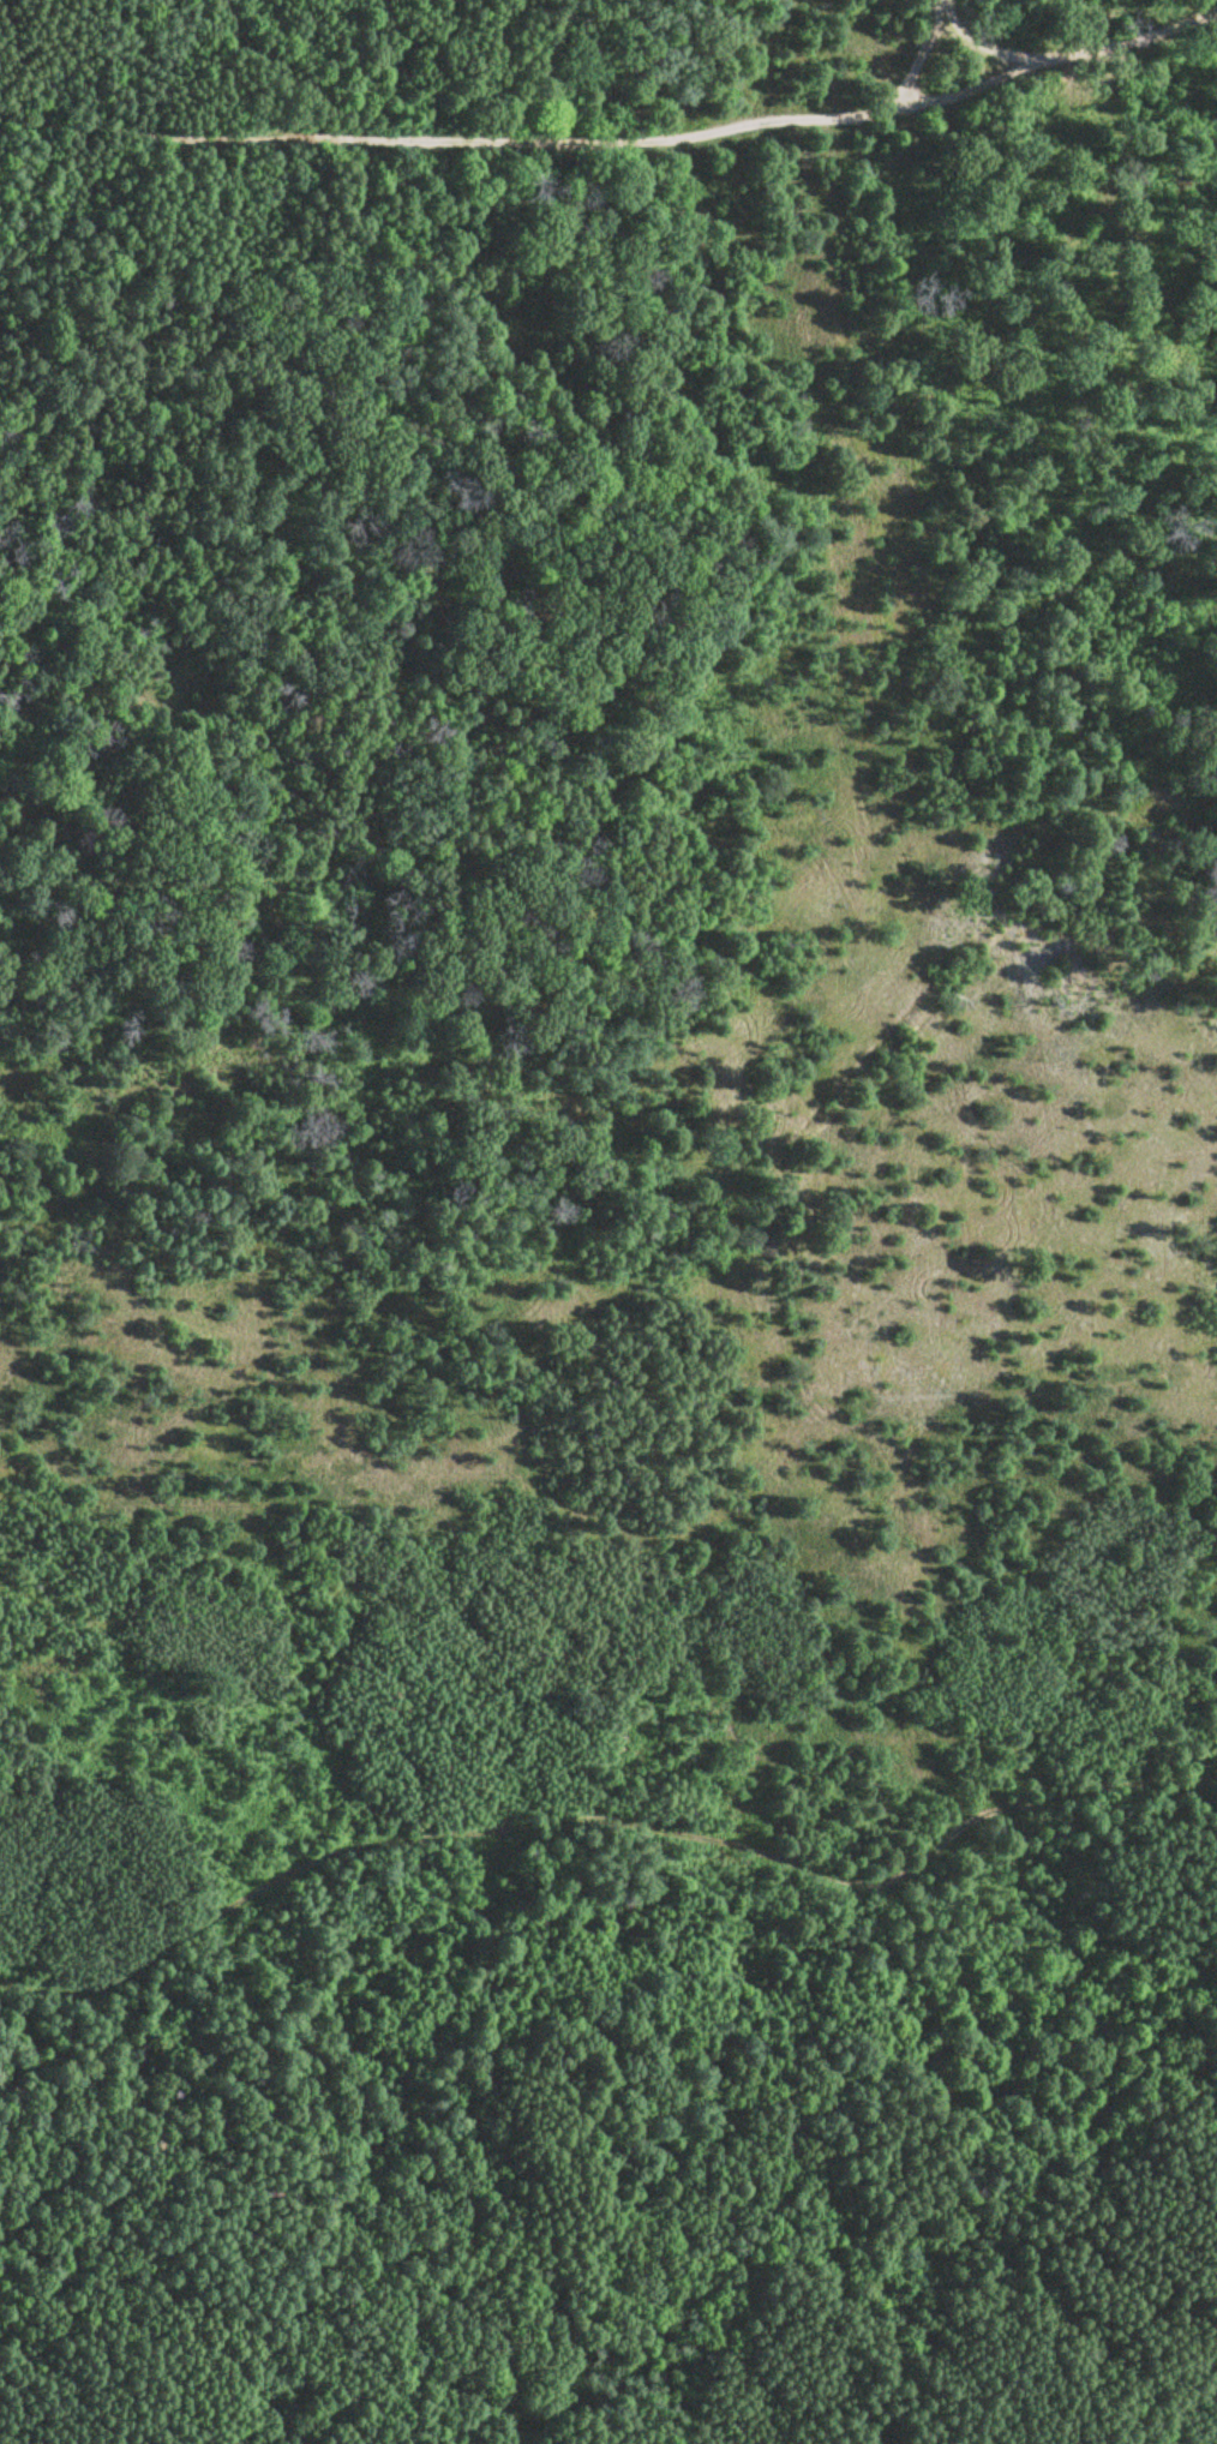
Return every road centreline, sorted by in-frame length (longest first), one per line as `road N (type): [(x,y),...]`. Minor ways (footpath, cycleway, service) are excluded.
road 1 (track): [(0,1981),(52,1996),(101,1993),(276,1881),(337,1852),(595,1823),(748,1845),(838,1882),(877,1889),(1014,1811),(1140,1786),(1216,1783)]
road 2 (track): [(0,119),(278,138),(464,133),(554,144),(697,143),(945,100),(1216,5)]

